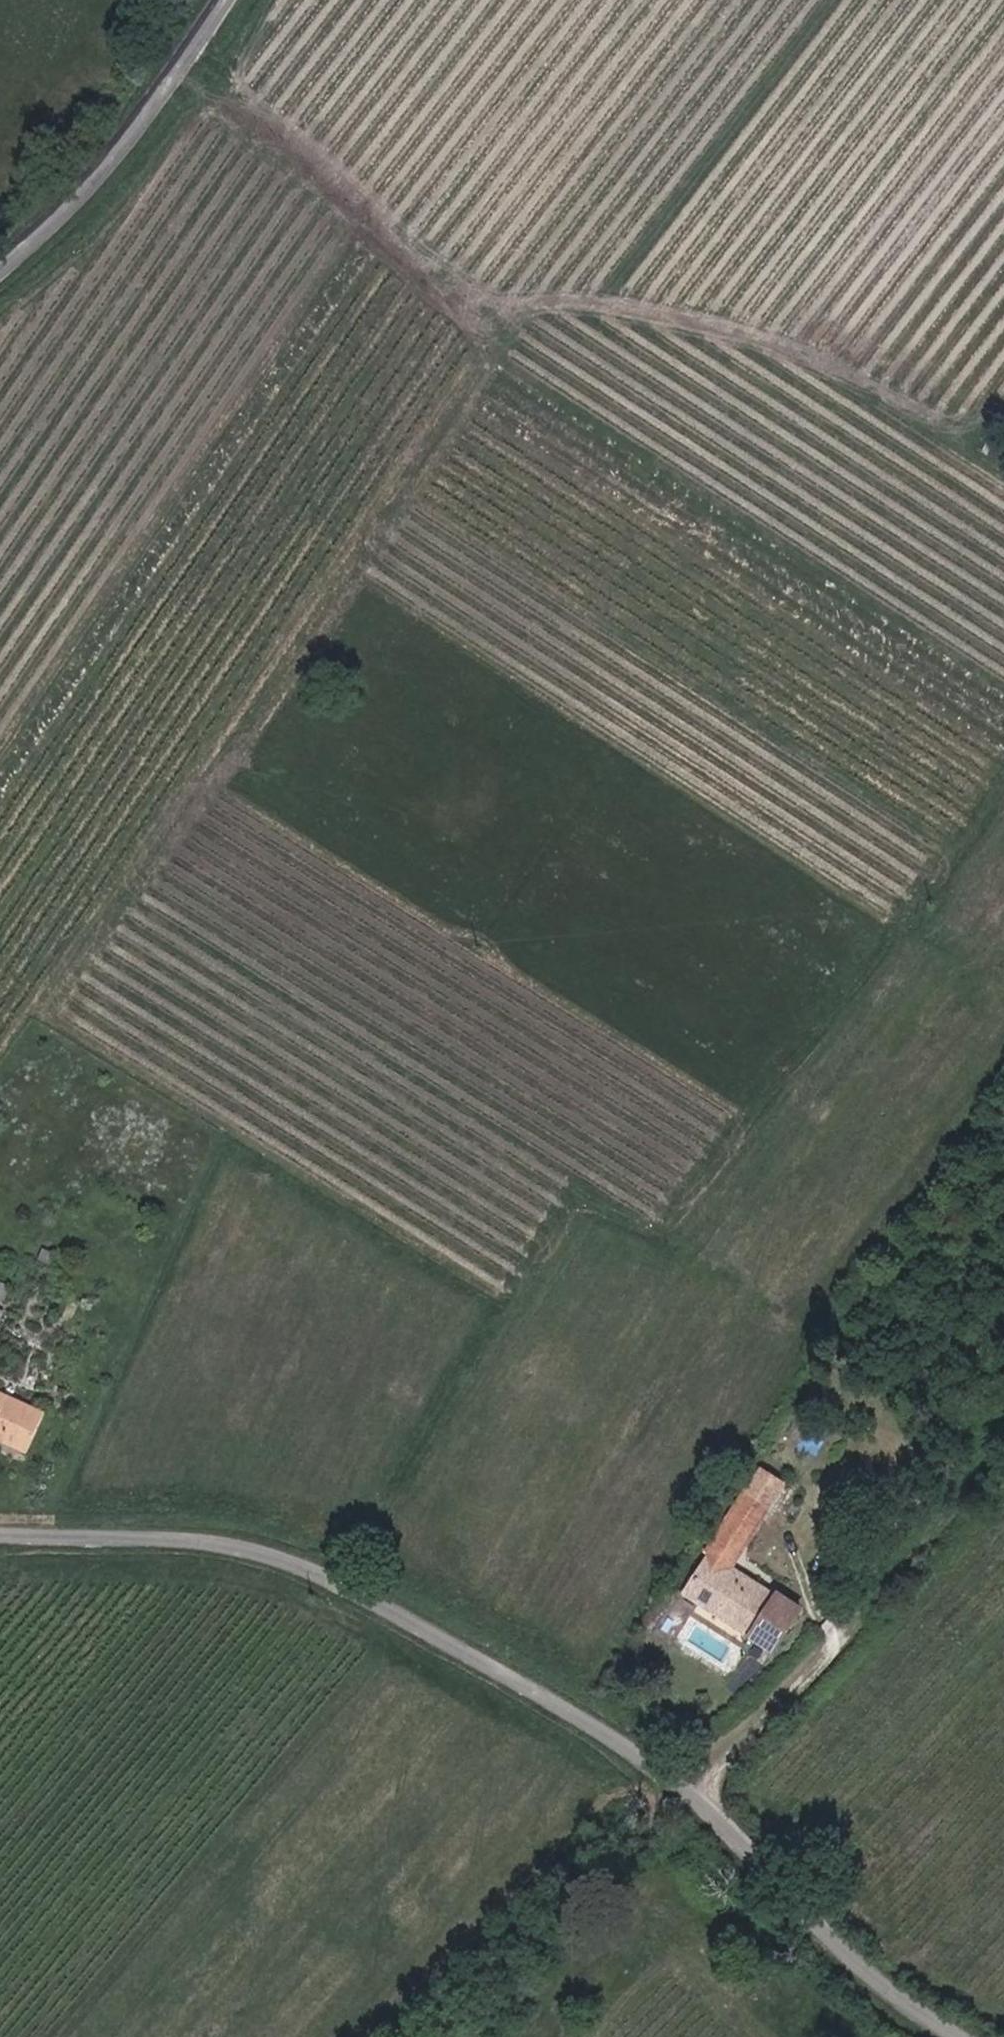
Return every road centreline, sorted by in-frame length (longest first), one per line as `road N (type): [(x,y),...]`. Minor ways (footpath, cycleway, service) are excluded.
road 1 (unclassified): [(0,1533),(202,1542),(296,1563),(654,1763),(719,1821),(805,1919),(868,1973),(963,2036)]
road 2 (tertiary): [(0,263),(72,200),(163,89),(220,0)]

